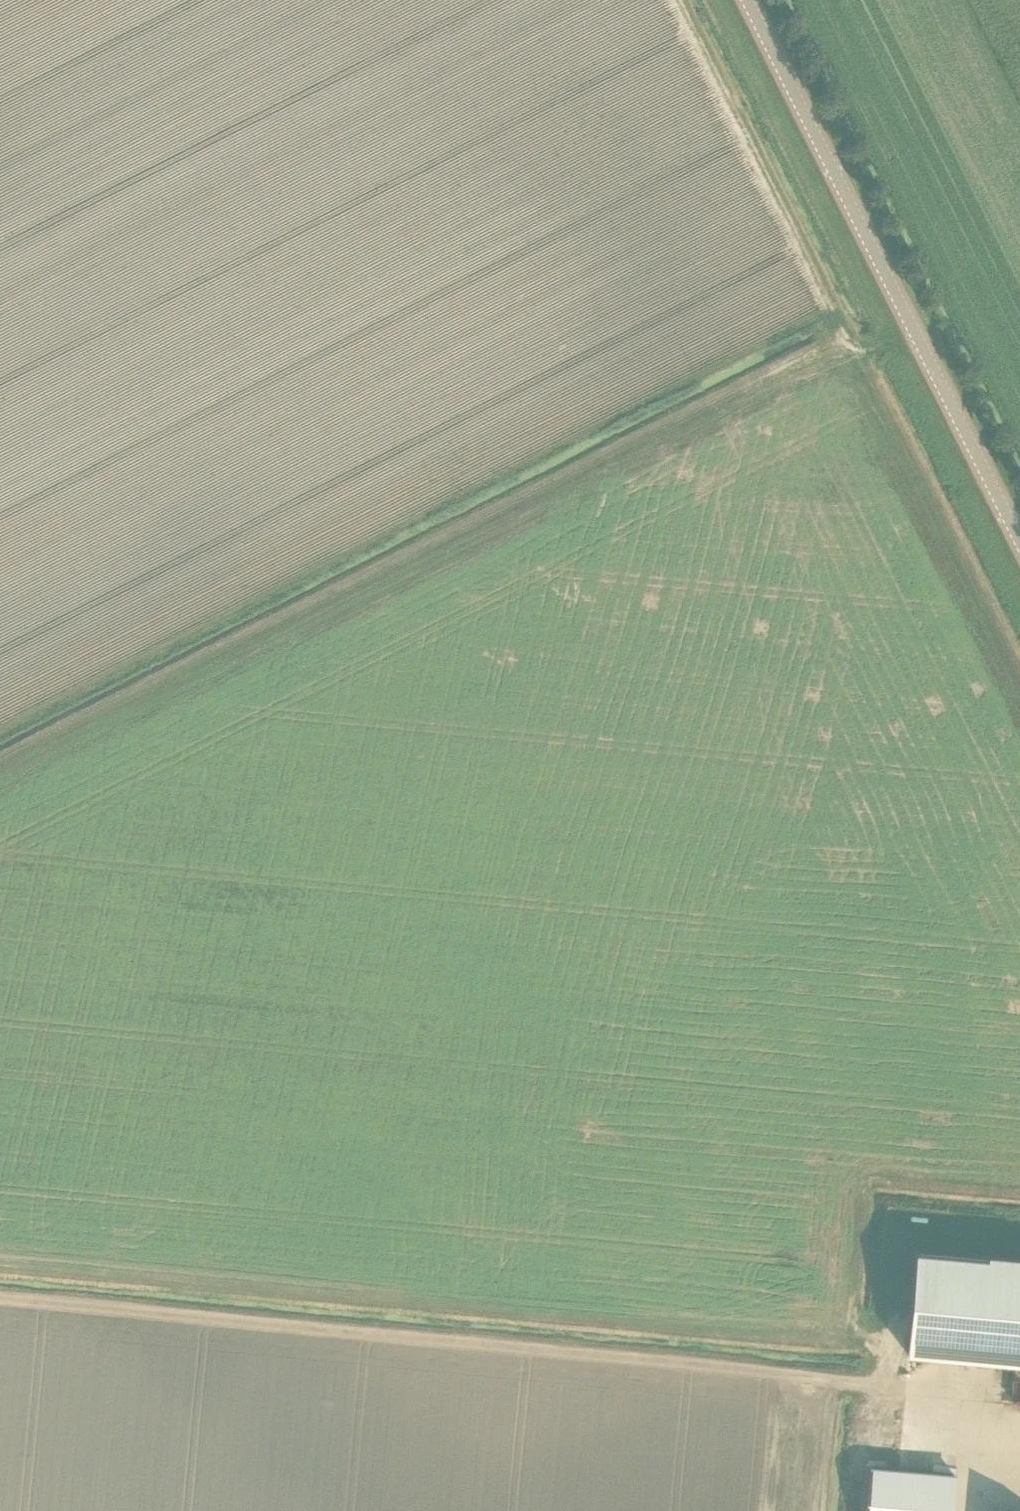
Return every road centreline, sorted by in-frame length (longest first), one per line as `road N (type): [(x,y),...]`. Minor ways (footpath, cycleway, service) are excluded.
road 1 (tertiary): [(1019,537),(749,0)]

